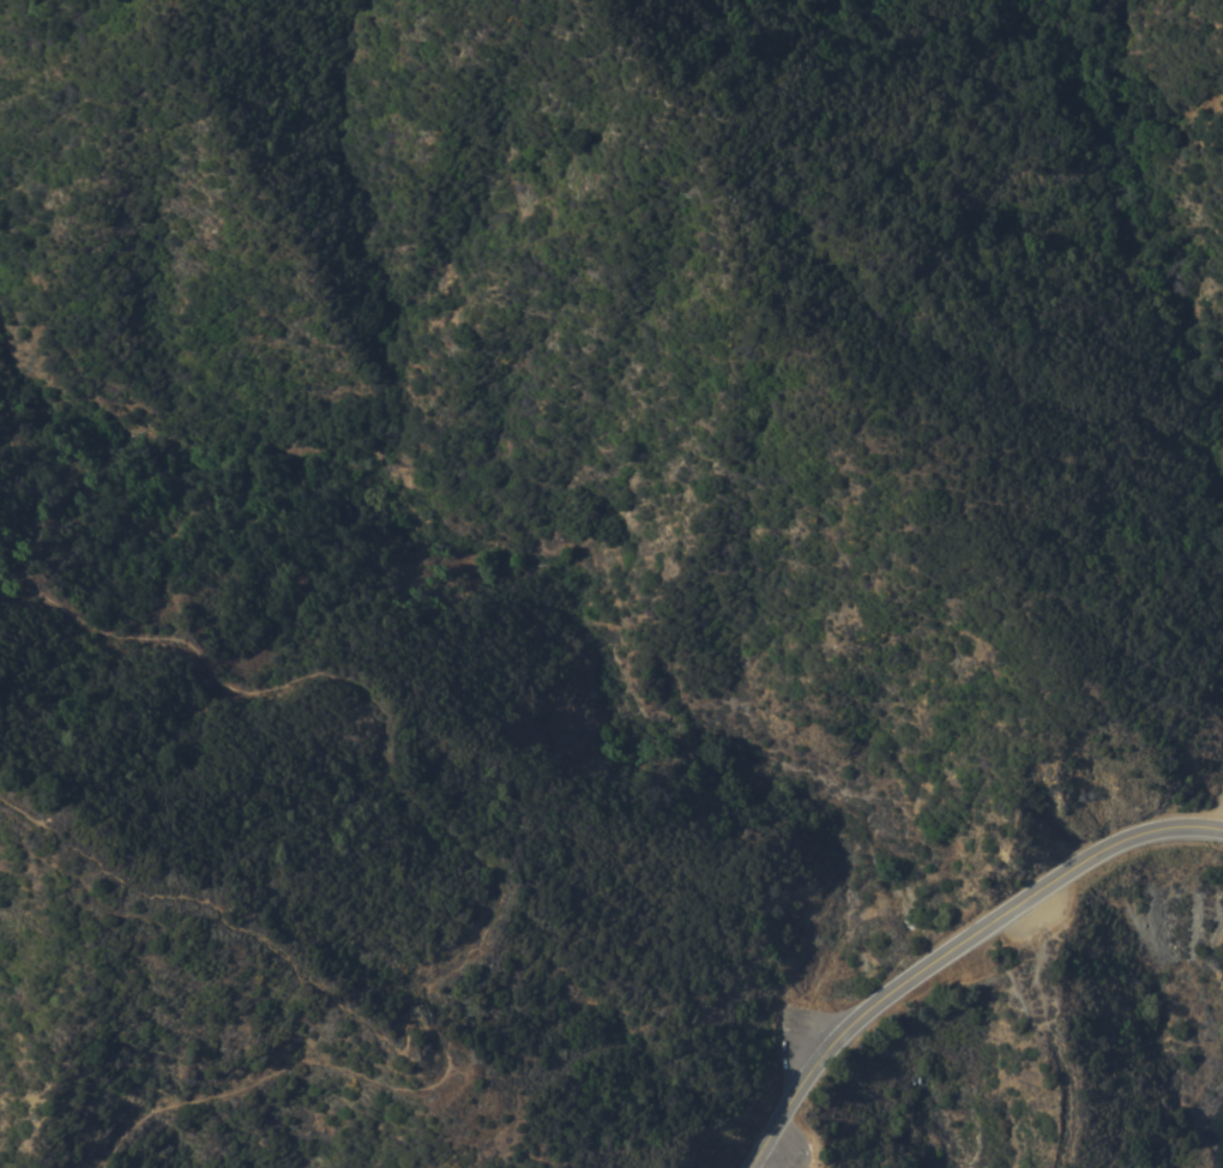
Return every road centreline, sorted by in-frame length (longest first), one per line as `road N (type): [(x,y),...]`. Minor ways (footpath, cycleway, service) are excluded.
road 1 (secondary): [(1222,830),(1149,830),(1065,869),(845,1029),(751,1167)]

